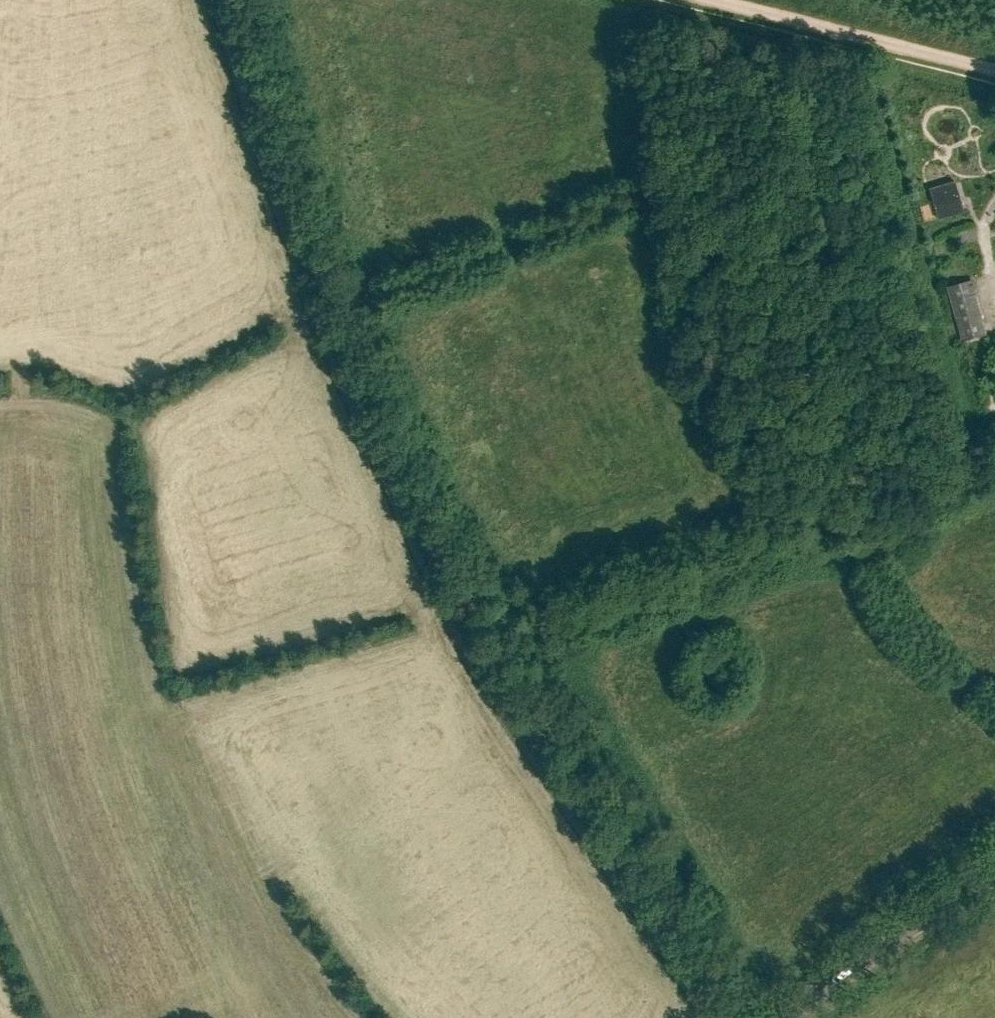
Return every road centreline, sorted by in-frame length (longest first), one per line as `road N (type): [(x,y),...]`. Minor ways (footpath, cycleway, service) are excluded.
road 1 (track): [(994,70),(718,0)]
road 2 (unclassified): [(786,1017),(994,868)]

